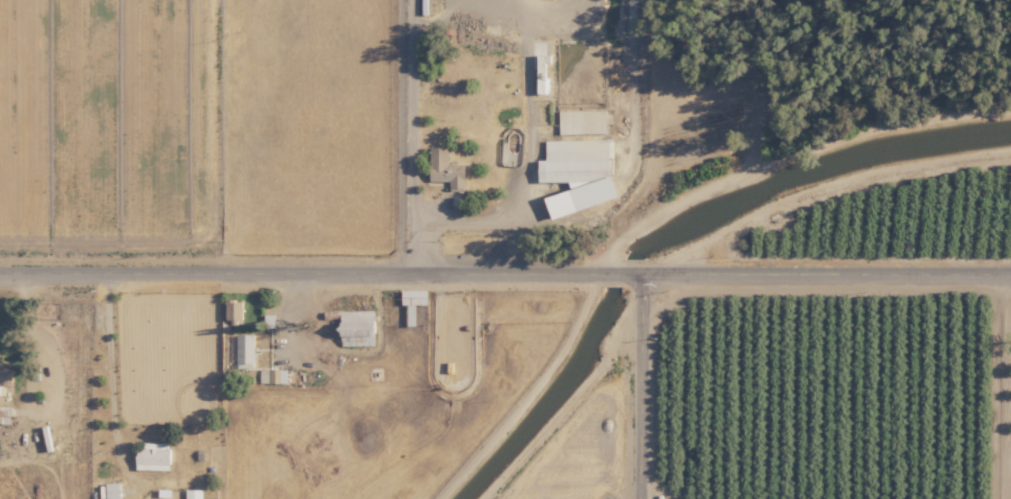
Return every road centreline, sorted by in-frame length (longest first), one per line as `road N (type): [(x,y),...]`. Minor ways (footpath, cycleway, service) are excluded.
road 1 (residential): [(0,273),(1010,273)]
road 2 (residential): [(641,273),(639,498)]

